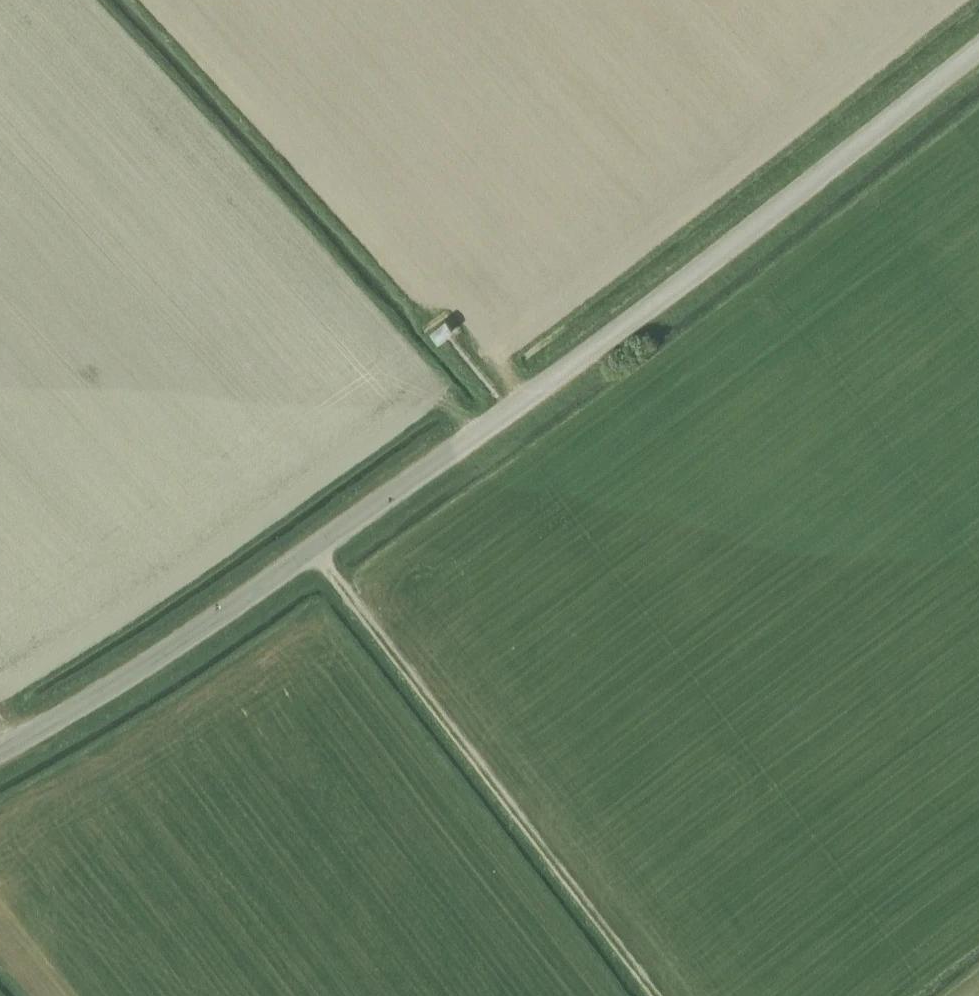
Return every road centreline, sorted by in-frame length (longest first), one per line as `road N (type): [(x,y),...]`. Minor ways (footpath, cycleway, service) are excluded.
road 1 (tertiary): [(0,758),(92,710),(476,434),(978,46)]

